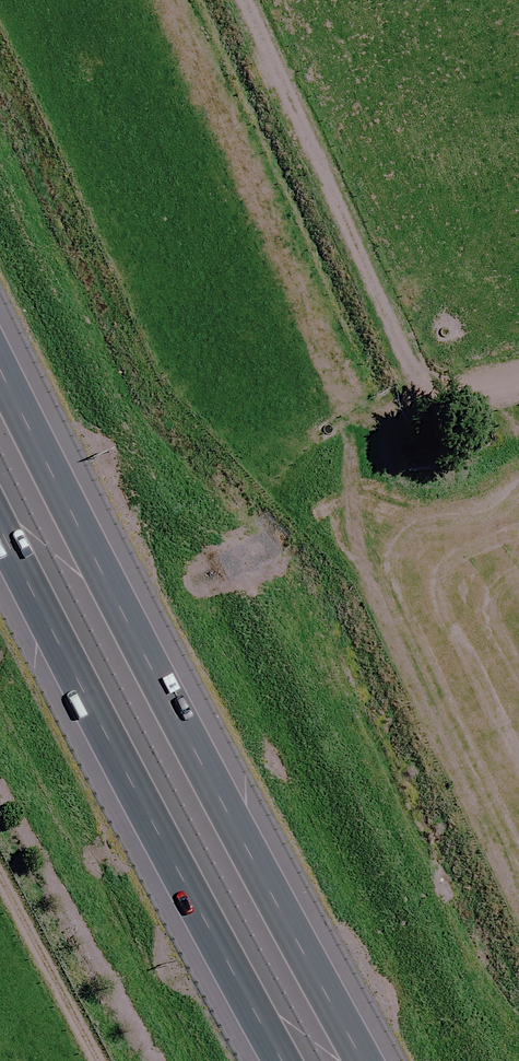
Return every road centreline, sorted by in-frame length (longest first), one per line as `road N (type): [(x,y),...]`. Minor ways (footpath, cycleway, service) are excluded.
road 1 (motorway): [(0,358),(362,1060)]
road 2 (motorway): [(302,1060),(94,690),(0,500)]
road 3 (track): [(518,389),(435,409),(251,0)]
road 4 (track): [(0,864),(103,1060)]

